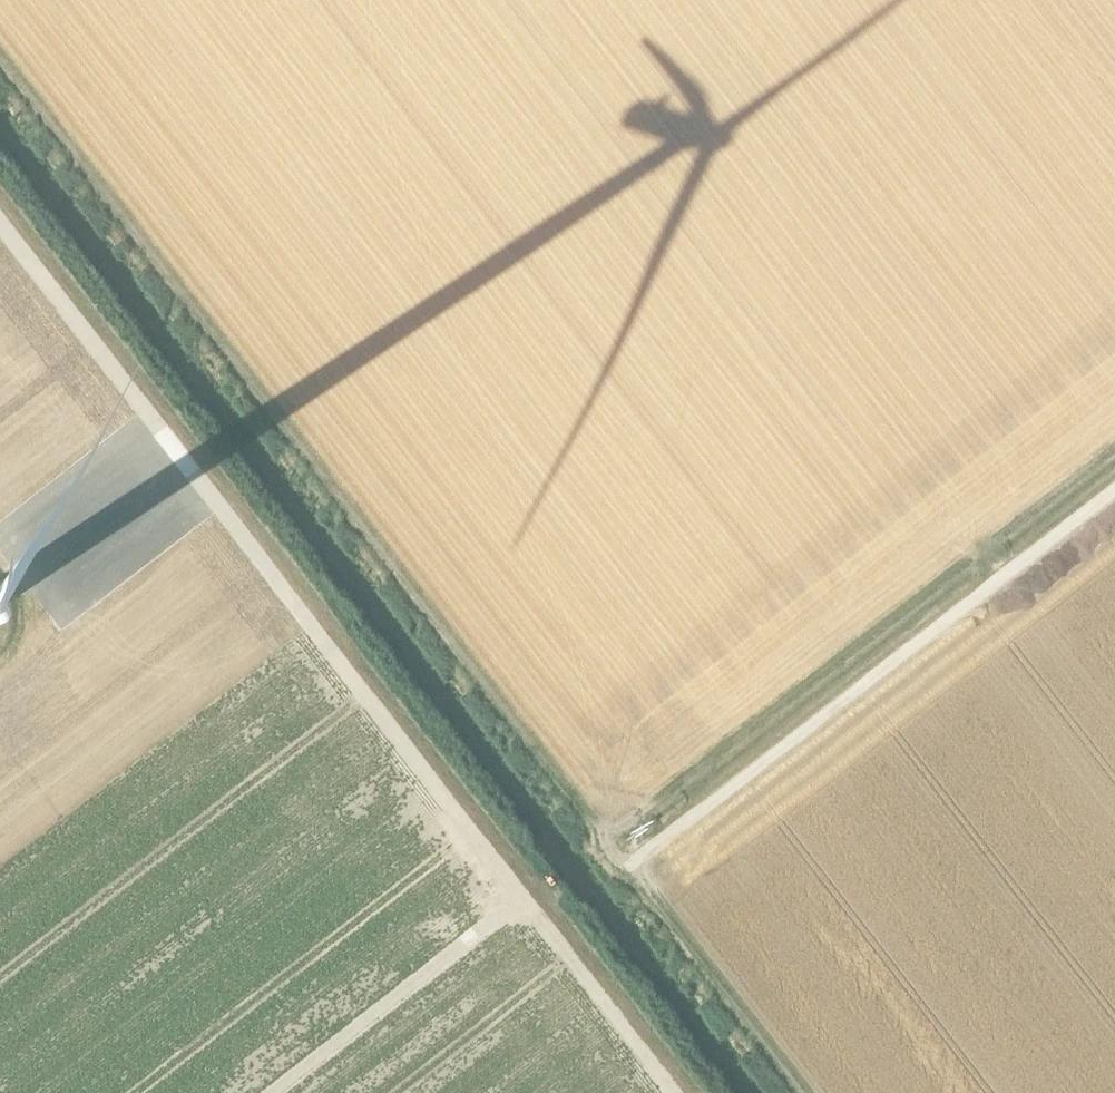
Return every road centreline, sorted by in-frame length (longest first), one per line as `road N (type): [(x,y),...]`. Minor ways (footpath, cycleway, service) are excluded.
road 1 (track): [(670,1092),(0,229)]

